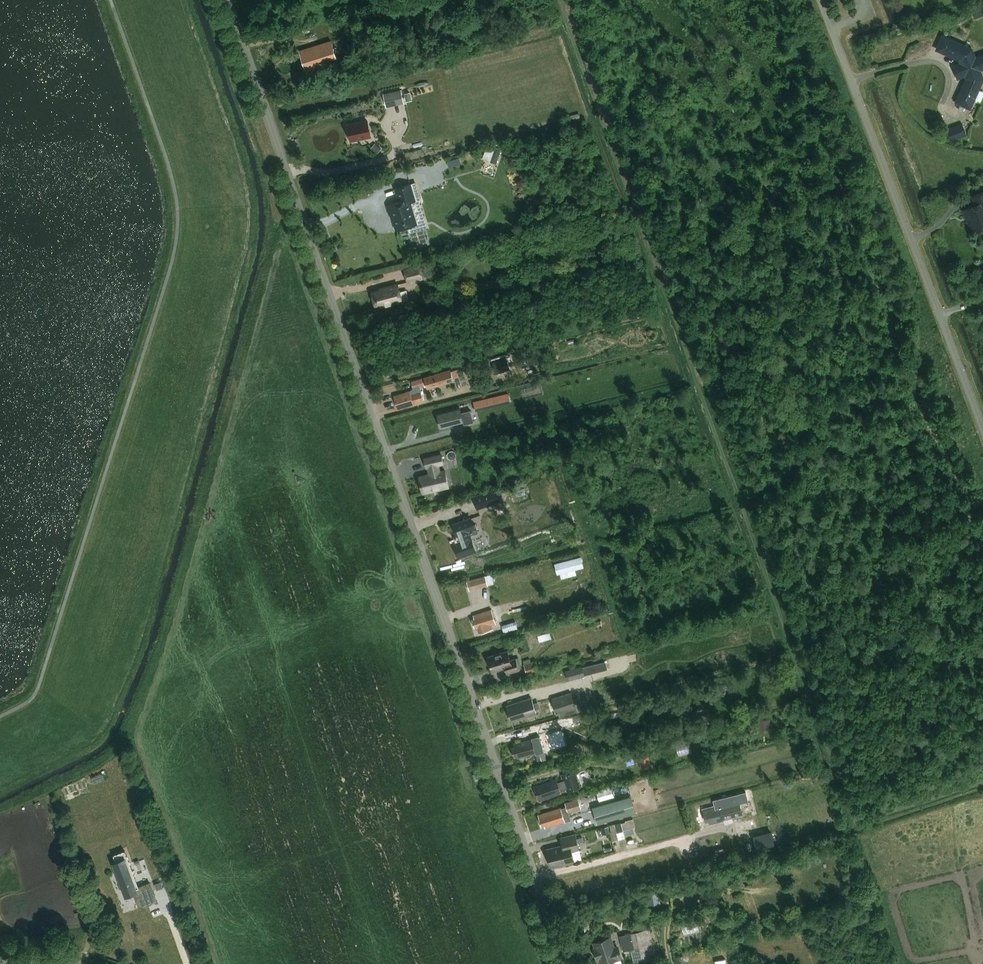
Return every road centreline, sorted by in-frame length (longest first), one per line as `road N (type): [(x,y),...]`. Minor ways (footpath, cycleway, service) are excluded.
road 1 (residential): [(564,963),(226,0)]
road 2 (residential): [(982,424),(819,0)]
road 3 (track): [(534,876),(707,832)]

